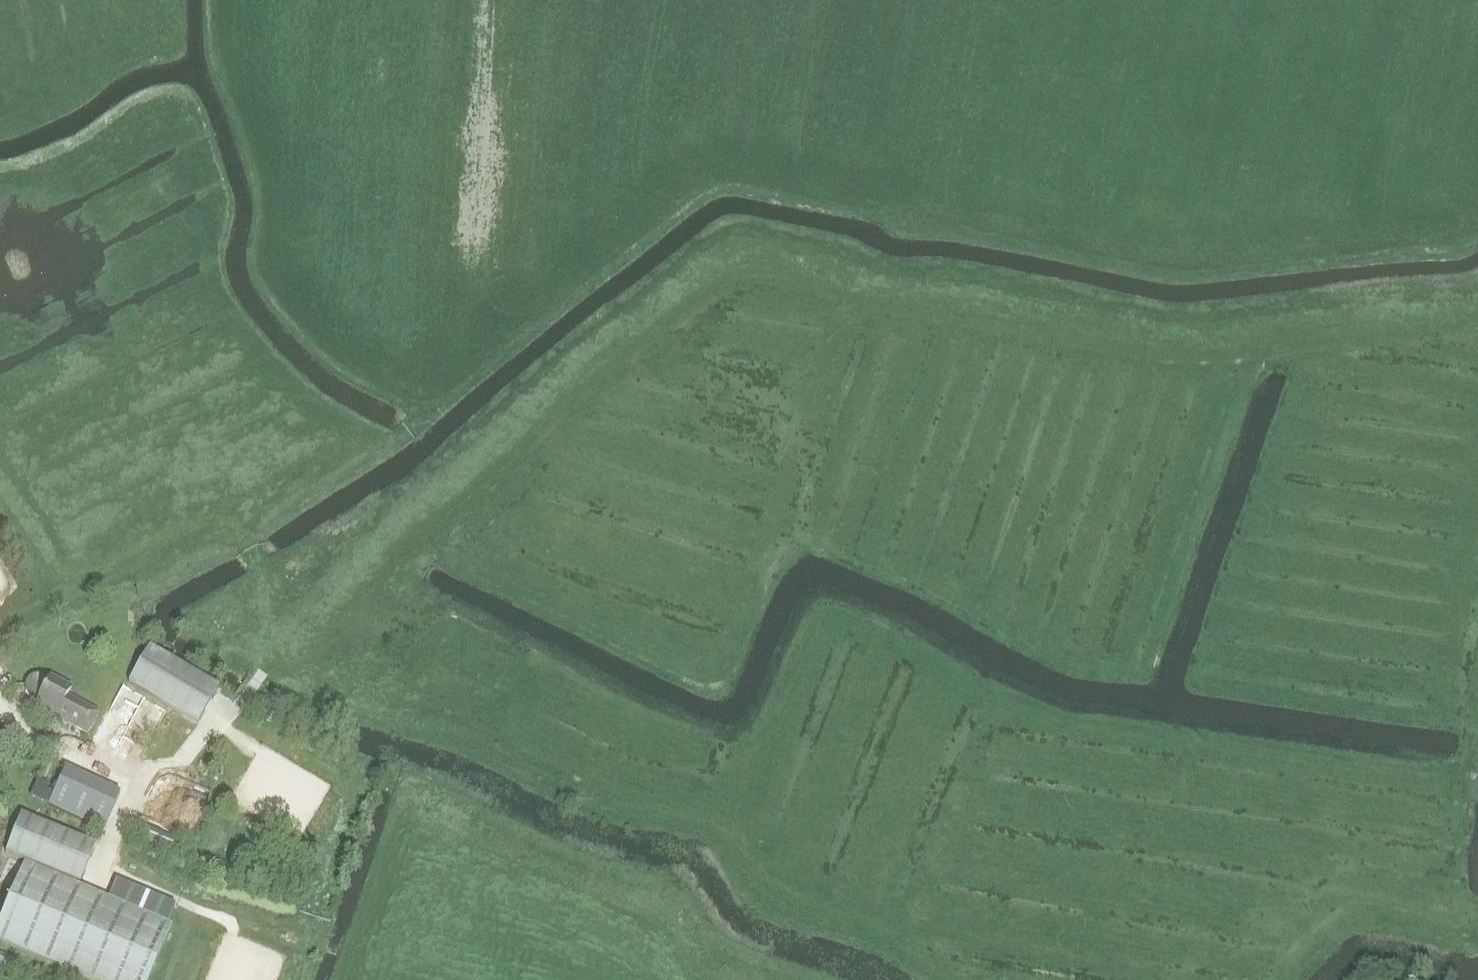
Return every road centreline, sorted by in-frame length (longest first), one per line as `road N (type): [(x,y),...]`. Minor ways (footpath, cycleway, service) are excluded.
road 1 (track): [(260,674),(178,763),(134,786),(93,883)]
road 2 (track): [(232,931),(222,917),(100,866)]

